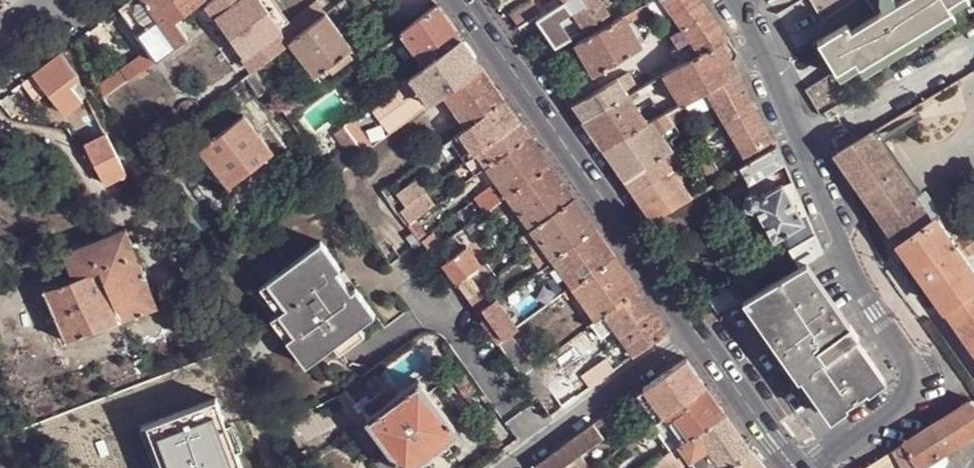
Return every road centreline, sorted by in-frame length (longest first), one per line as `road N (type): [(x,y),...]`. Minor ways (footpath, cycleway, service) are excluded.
road 1 (tertiary): [(697,328),(462,0)]
road 2 (residential): [(810,467),(904,405),(914,374),(837,252),(803,152)]
road 3 (residential): [(509,467),(697,328)]
road 4 (residential): [(973,50),(803,152)]
road 5 (tertiary): [(796,467),(697,328)]
road 6 (residential): [(803,152),(736,8)]

